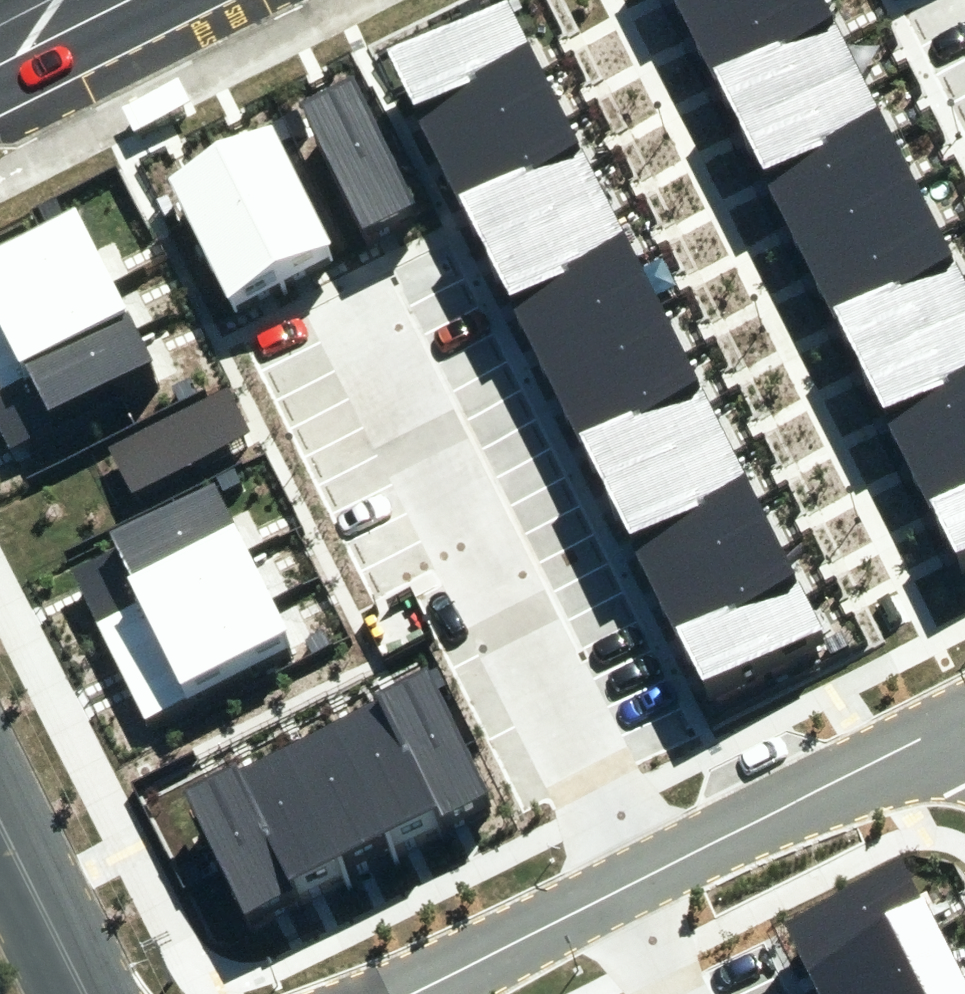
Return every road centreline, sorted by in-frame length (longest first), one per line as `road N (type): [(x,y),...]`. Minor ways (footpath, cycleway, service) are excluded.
road 1 (residential): [(638,877),(355,308)]
road 2 (residential): [(638,877),(964,713)]
road 3 (residential): [(406,993),(612,890)]
road 4 (secondary): [(84,993),(0,831)]

